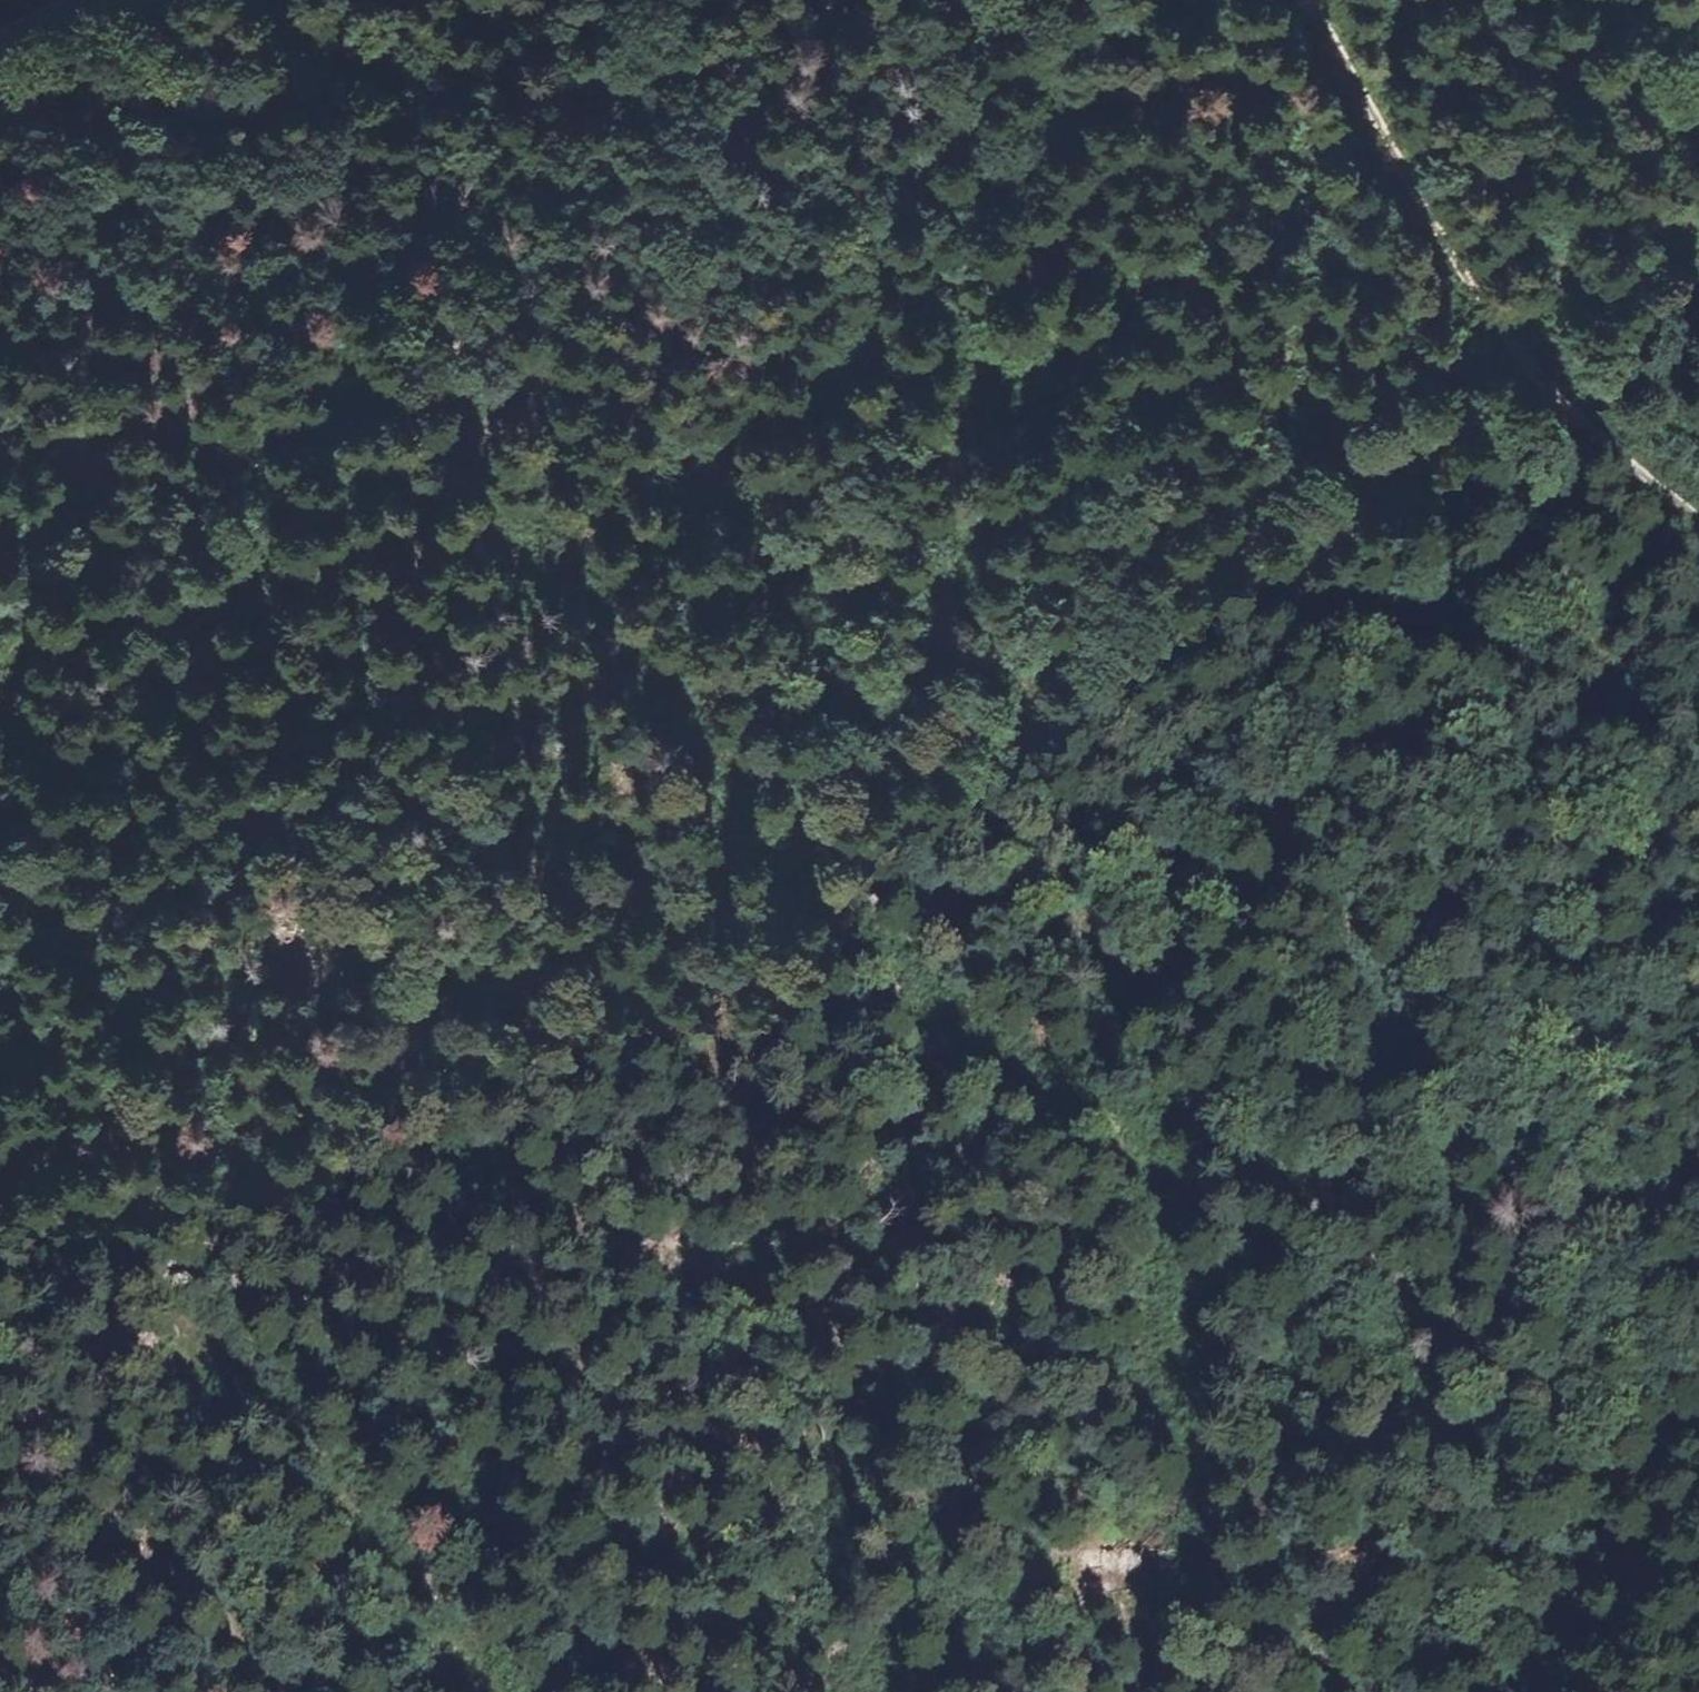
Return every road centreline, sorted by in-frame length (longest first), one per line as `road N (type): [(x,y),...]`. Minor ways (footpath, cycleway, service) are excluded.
road 1 (track): [(1304,0),(1382,150),(1482,315),(1595,439),(1698,523)]
road 2 (track): [(247,1691),(194,1325),(0,1178)]
road 3 (track): [(194,1325),(500,1691)]

